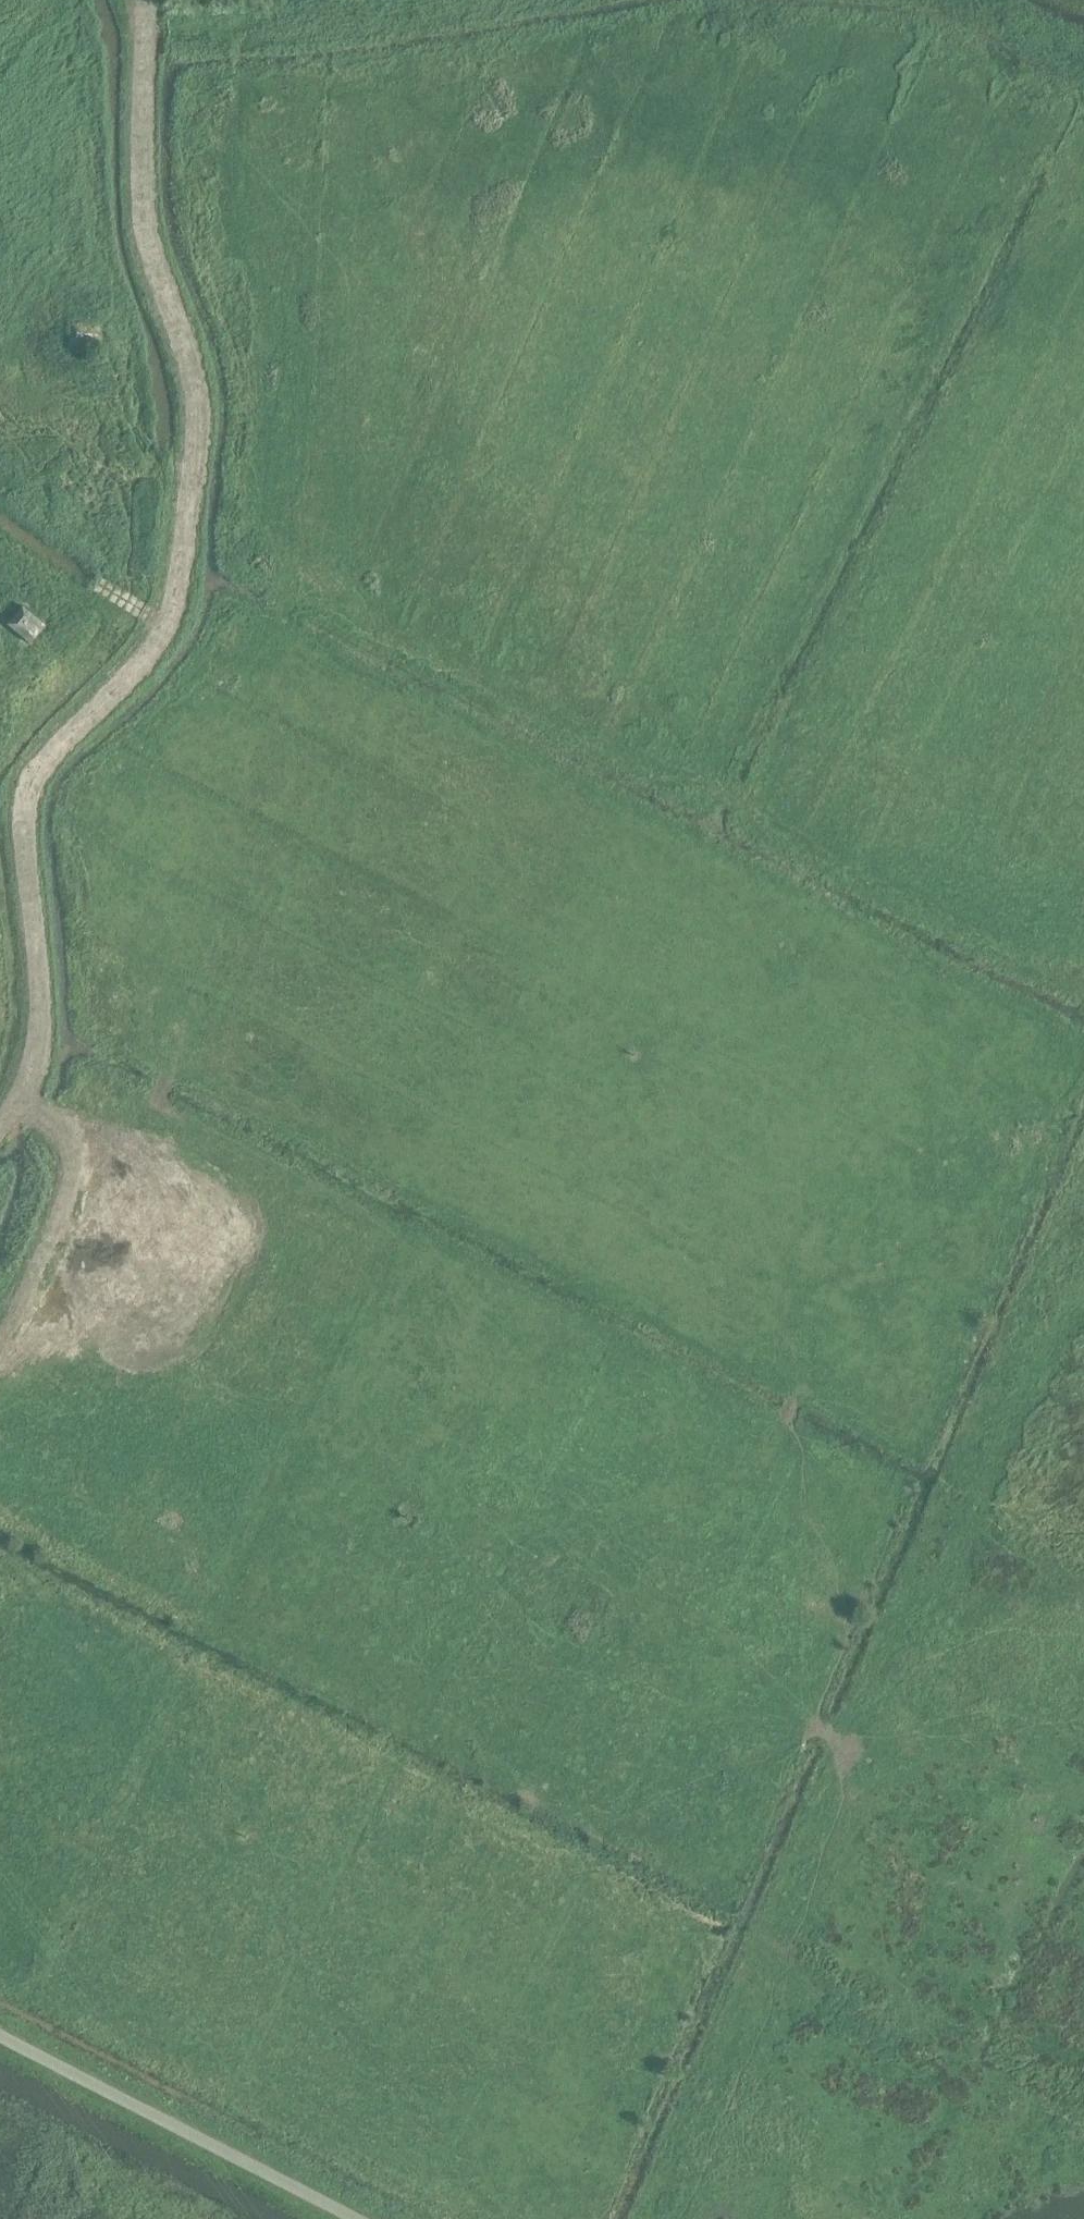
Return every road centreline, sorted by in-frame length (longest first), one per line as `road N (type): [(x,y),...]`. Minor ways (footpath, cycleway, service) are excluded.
road 1 (track): [(136,0),(147,242),(189,379),(192,462),(166,620),(109,587)]
road 2 (track): [(166,620),(132,676),(31,780),(22,851),(39,1036),(34,1063),(0,1120)]

